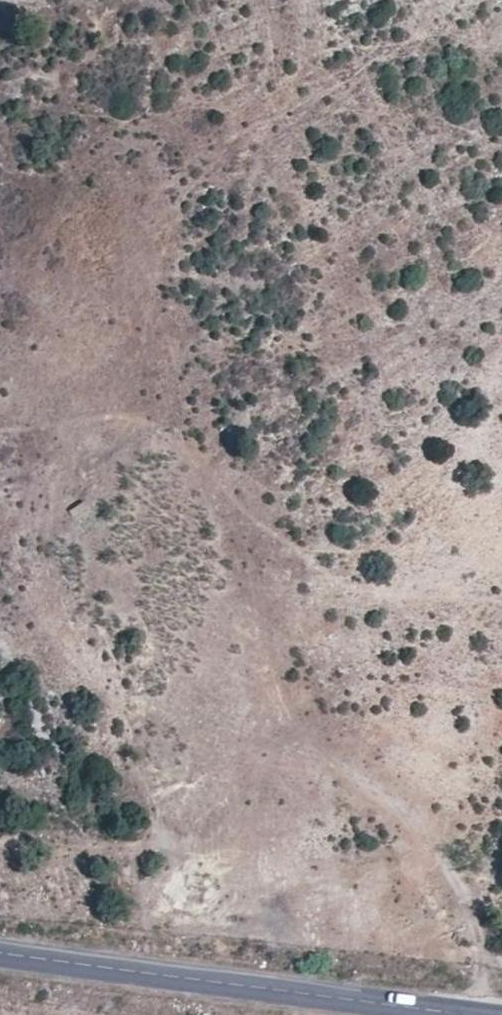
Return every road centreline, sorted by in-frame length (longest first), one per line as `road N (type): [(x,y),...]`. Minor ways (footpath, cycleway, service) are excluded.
road 1 (primary): [(483,1014),(0,953)]

